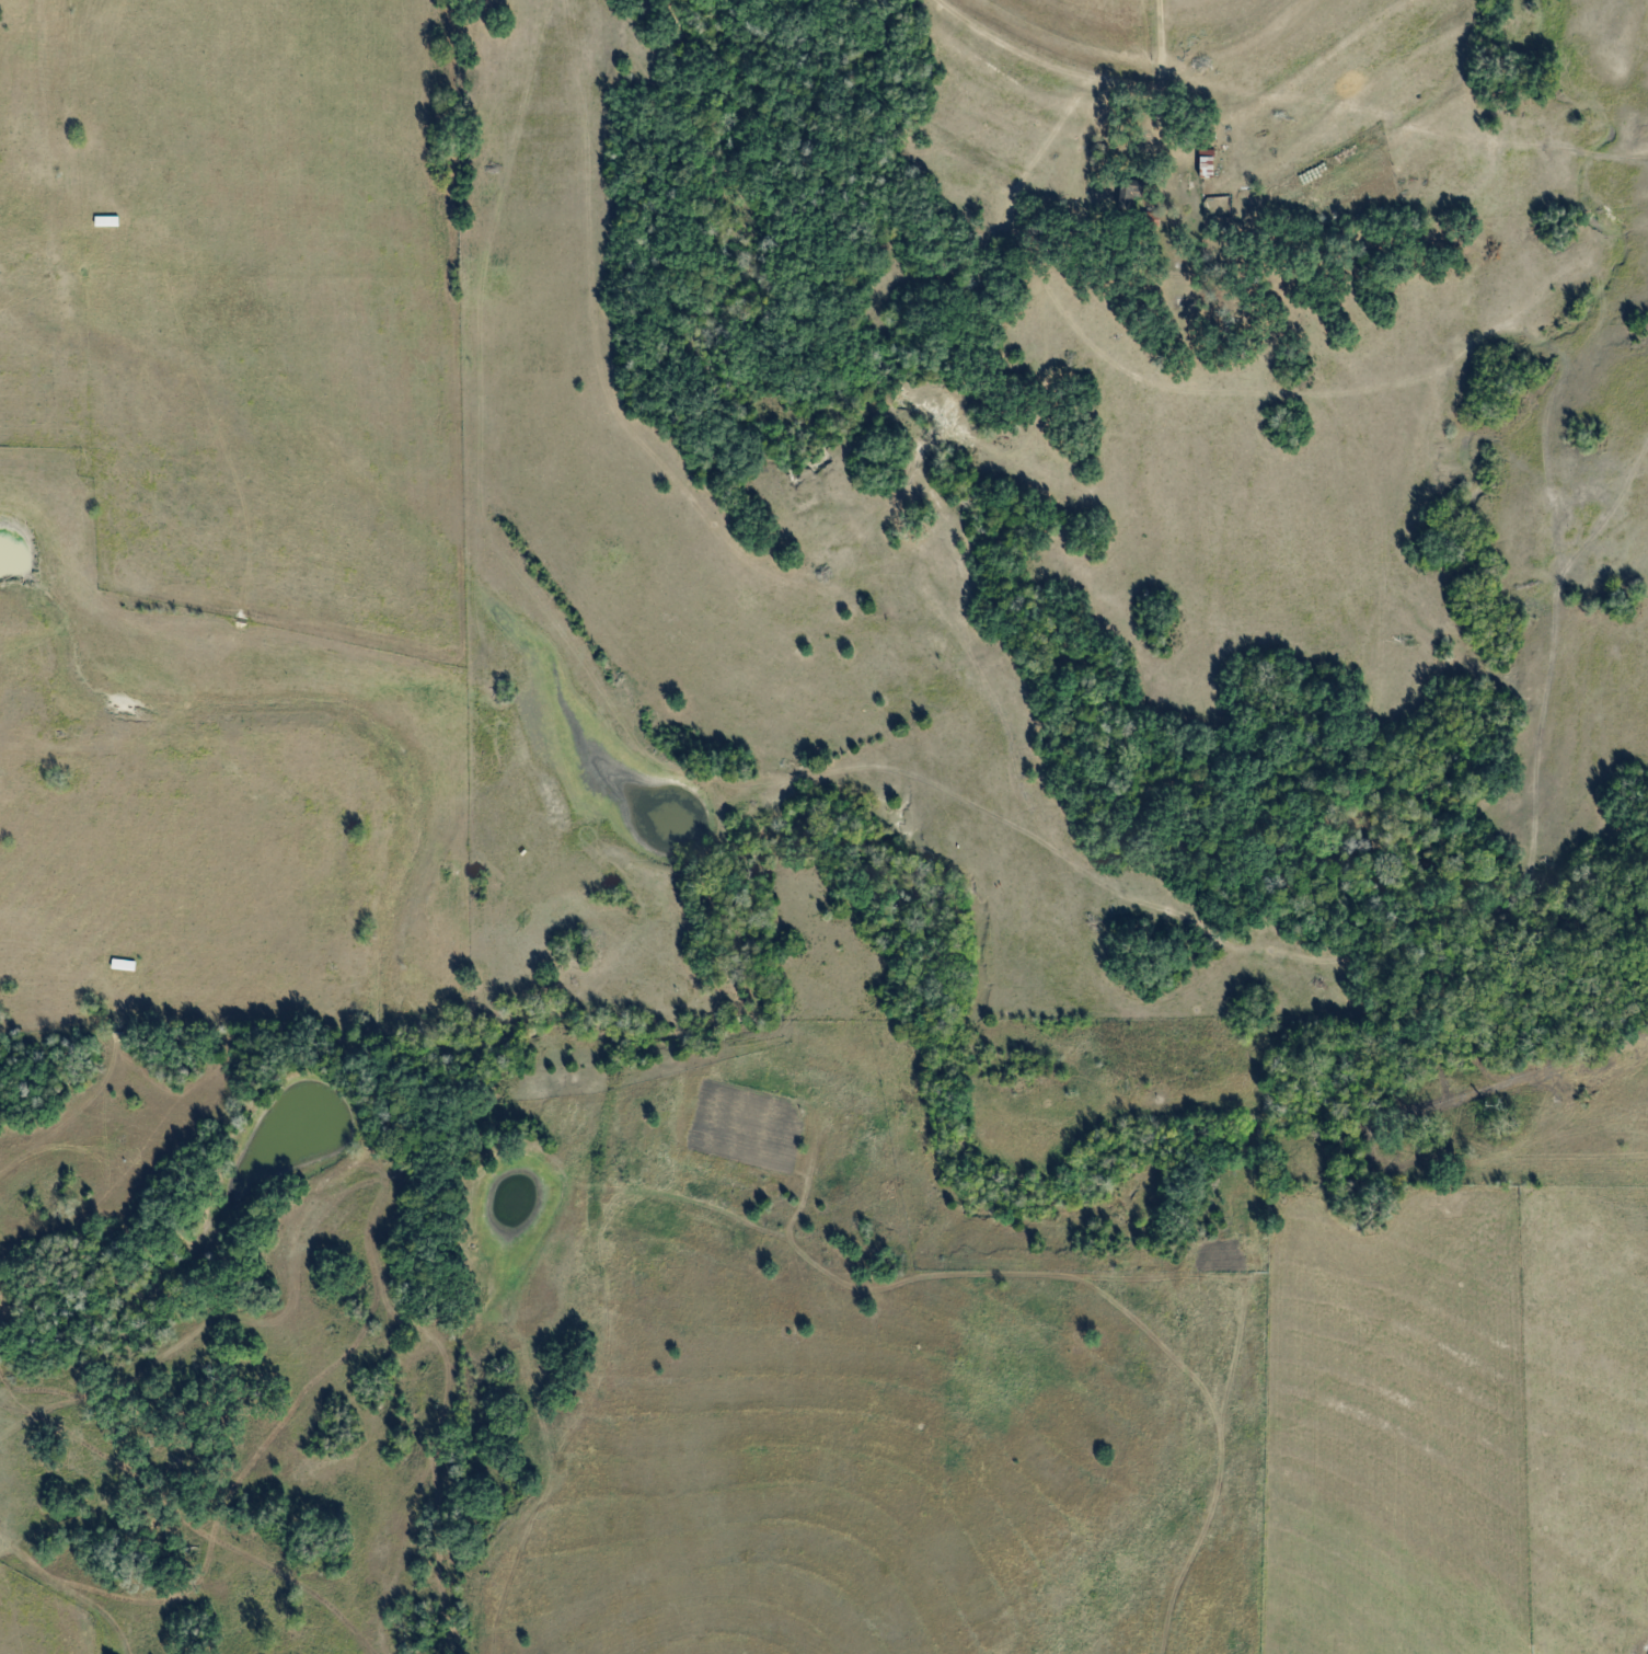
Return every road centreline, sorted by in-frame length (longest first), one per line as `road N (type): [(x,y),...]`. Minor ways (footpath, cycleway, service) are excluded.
road 1 (residential): [(1156,136),(1155,0)]

